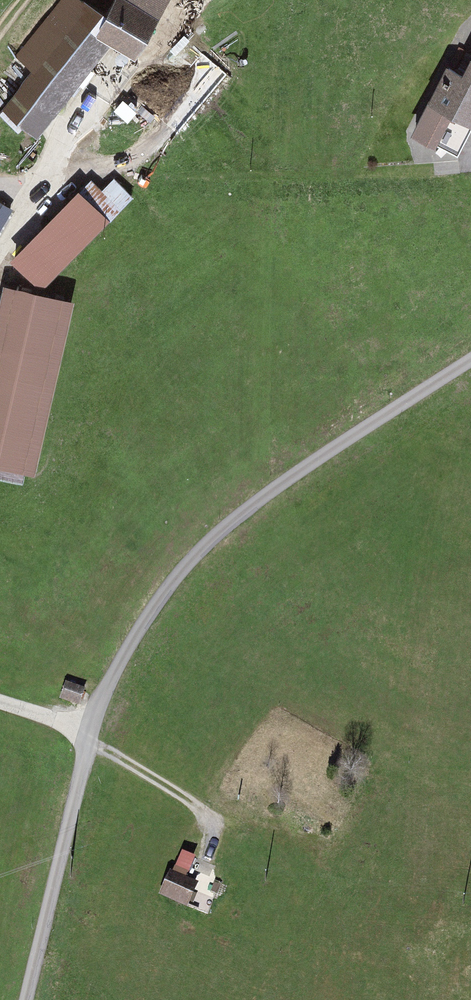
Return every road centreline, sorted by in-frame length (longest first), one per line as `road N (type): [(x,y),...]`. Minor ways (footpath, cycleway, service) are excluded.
road 1 (unclassified): [(470,364),(294,480),(199,554),(148,620),(95,713),(27,999)]
road 2 (track): [(87,747),(207,816)]

